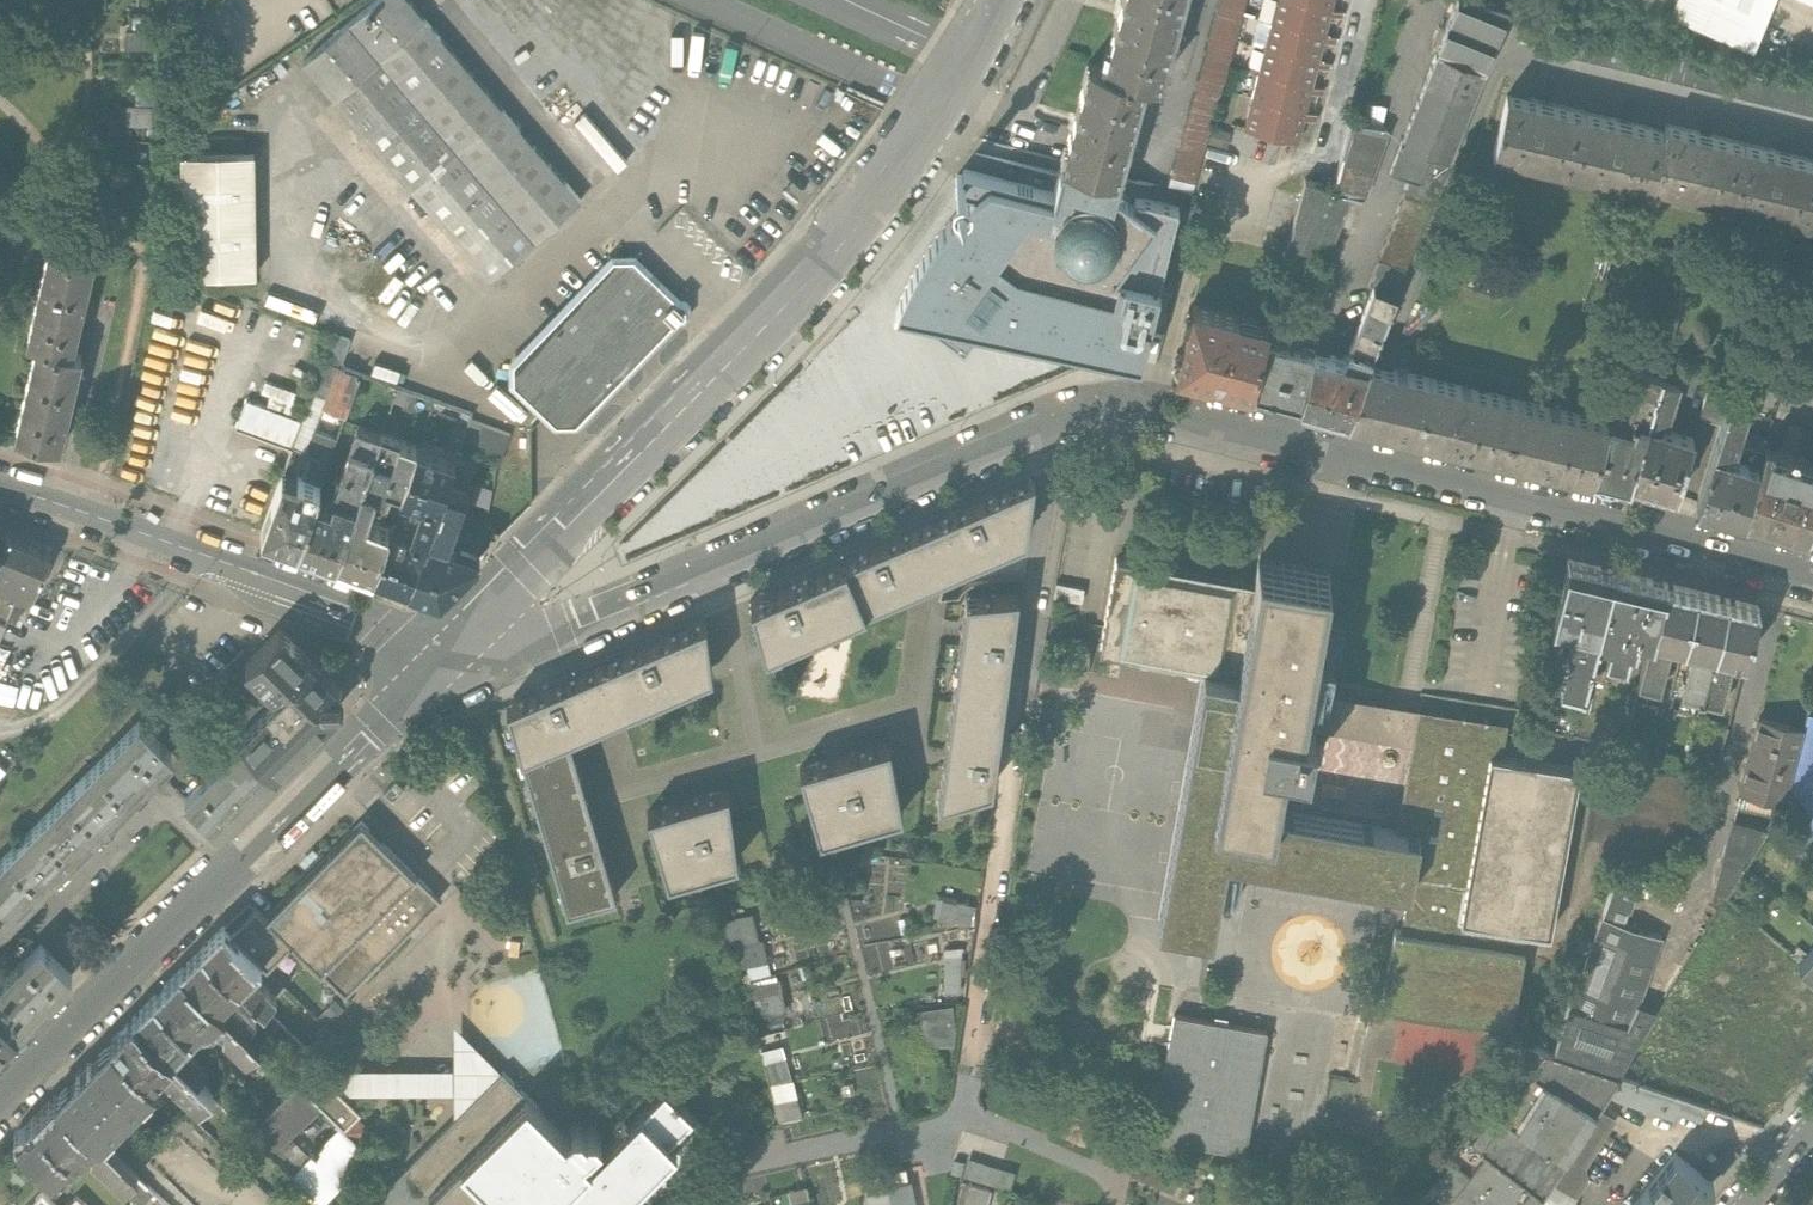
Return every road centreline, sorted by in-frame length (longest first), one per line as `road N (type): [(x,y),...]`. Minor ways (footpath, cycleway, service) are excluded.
road 1 (residential): [(452,646),(515,653),(1072,411),(1137,409),(1345,453),(1812,568)]
road 2 (residential): [(1000,0),(936,110),(839,237),(452,646)]
road 3 (residential): [(452,646),(0,1109)]
road 4 (residential): [(0,487),(452,646)]

